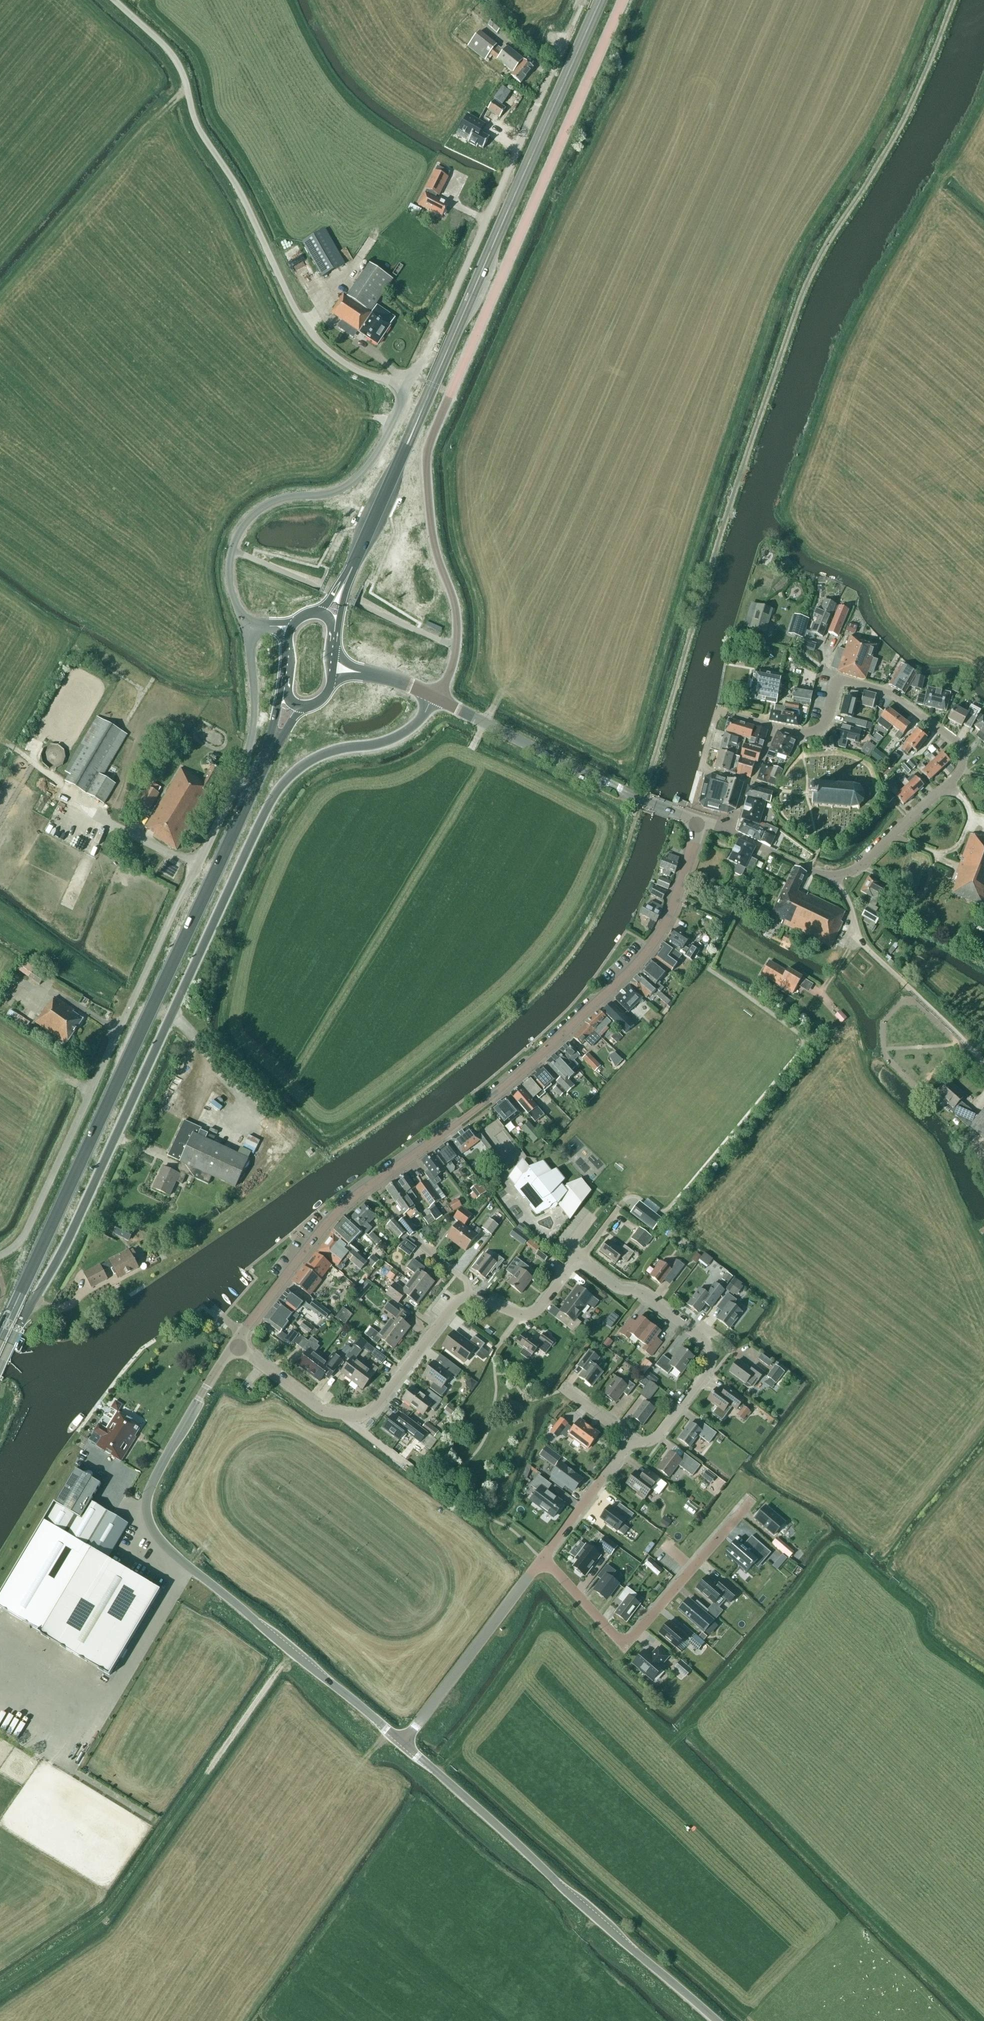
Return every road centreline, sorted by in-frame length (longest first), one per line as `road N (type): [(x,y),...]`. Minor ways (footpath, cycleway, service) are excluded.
road 1 (unclassified): [(0,1369),(67,1247),(280,786),(328,749),(395,733),(436,697)]
road 2 (unclassified): [(436,697),(457,635),(428,501),(431,439),(624,0)]
road 3 (tertiary): [(234,1347),(338,1212),(492,1097),(641,957),(676,897),(702,819)]
road 4 (unclassified): [(0,1255),(23,1237),(233,792),(254,721),(246,629)]
road 5 (trunk): [(342,587),(600,0)]
road 6 (trunk): [(0,1338),(253,796)]
road 7 (residential): [(771,727),(798,733),(823,726),(841,678),(900,700),(950,735),(963,762),(894,836),(834,876),(732,834)]
road 8 (tertiary): [(402,1743),(152,1529),(152,1483),(234,1347)]
road 9 (unclassified): [(409,387),(354,370),(313,341),(195,126),(186,81),(167,51),(111,0)]
road 10 (track): [(0,1991),(114,1913),(292,1650)]
road 11 (tertiary): [(714,2020),(402,1743)]
road 12 (unclassified): [(409,387),(568,36)]
road 13 (unclassified): [(246,629),(230,567),(246,523),(281,499),(328,493),(361,474),(409,387)]
road 14 (residential): [(234,1347),(326,1415),(352,1420),(373,1415),(468,1296)]
road 15 (residential): [(633,1439),(650,1442),(662,1434),(711,1372),(712,1357),(643,1294),(617,1289),(578,1258)]
road 16 (tertiary): [(702,819),(612,785),(436,697)]
road 17 (residential): [(543,1559),(402,1743)]
road 18 (residential): [(543,1559),(627,1642),(694,1566)]
road 19 (residential): [(748,782),(704,768),(719,712),(771,727)]
road 20 (residential): [(633,1439),(543,1559)]
road 21 (residential): [(468,1296),(524,1317),(539,1310),(578,1258)]

